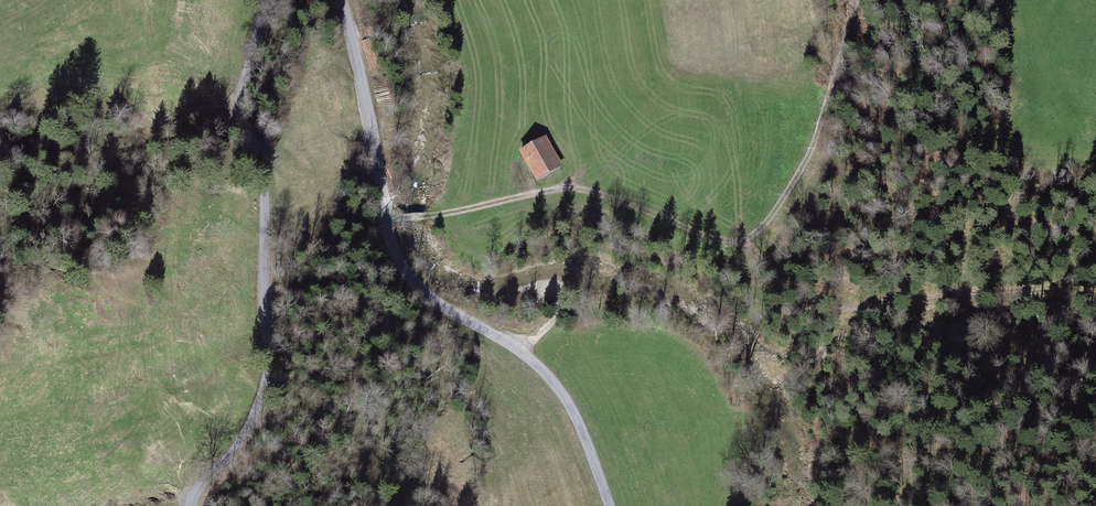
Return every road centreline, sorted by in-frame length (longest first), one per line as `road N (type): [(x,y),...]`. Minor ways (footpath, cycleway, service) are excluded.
road 1 (track): [(389,219),(576,183),(739,244),(779,207),(808,157),(856,0)]
road 2 (unclassified): [(341,0),(408,279),(459,317),(503,336),(558,387),(609,505)]
road 3 (unclassified): [(263,0),(241,107),(262,188),(270,353),(239,444),(193,505)]
road 4 (track): [(739,244),(810,315),(1054,290),(1095,301)]

